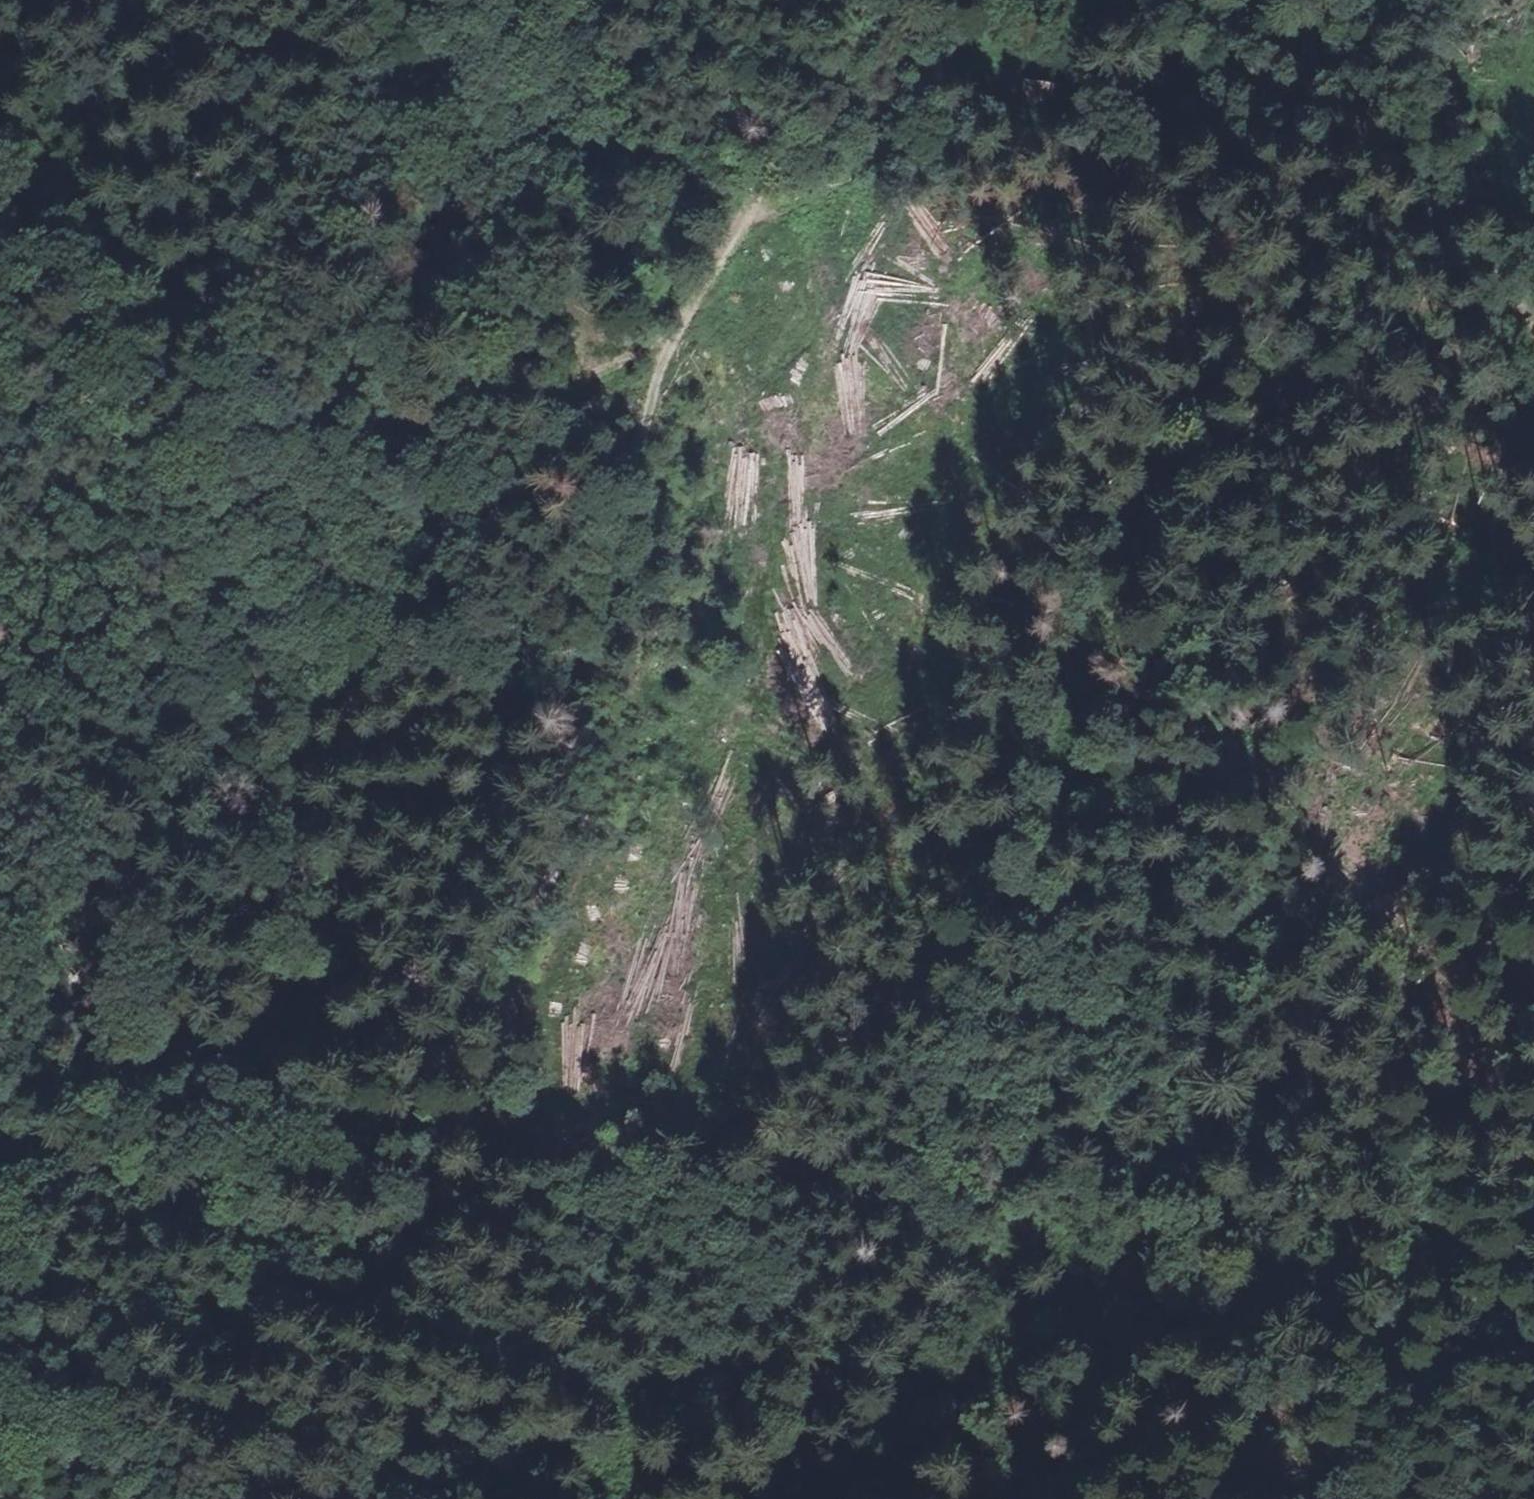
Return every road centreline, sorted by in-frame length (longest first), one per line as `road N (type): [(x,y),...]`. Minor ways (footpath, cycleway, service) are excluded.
road 1 (track): [(862,0),(670,344),(663,471),(598,733),(590,834),(524,923),(514,1056),(482,1105),(421,1136),(288,1140),(0,1095)]
road 2 (track): [(1533,312),(1505,292),(1437,212),(1400,139),(1367,95),(1328,68),(1176,0)]

